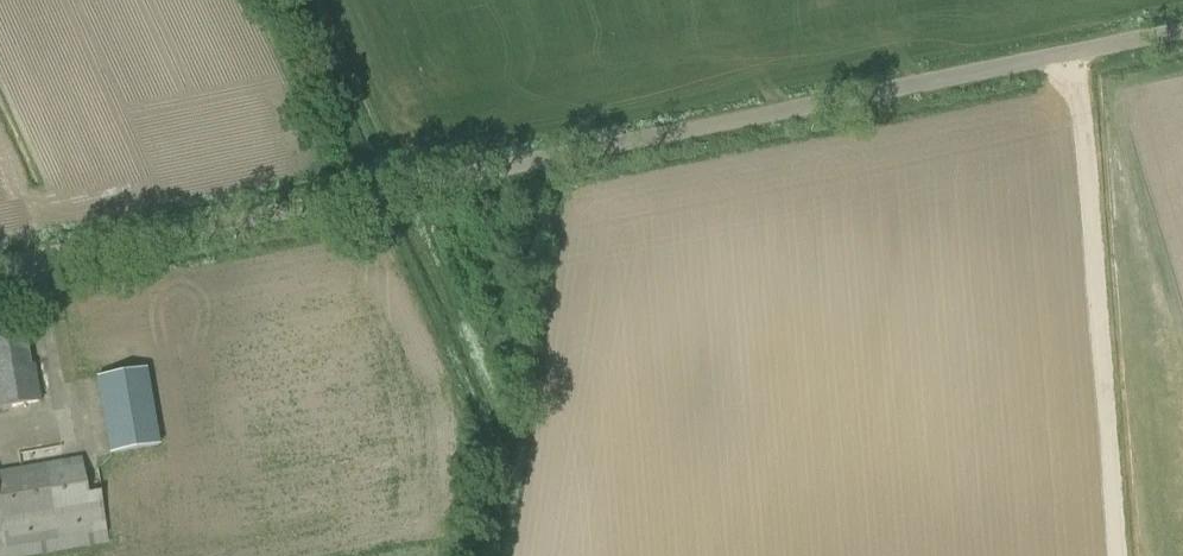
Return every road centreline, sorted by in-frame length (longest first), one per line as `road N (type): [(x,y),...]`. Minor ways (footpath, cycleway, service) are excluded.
road 1 (unclassified): [(0,267),(1182,29)]

